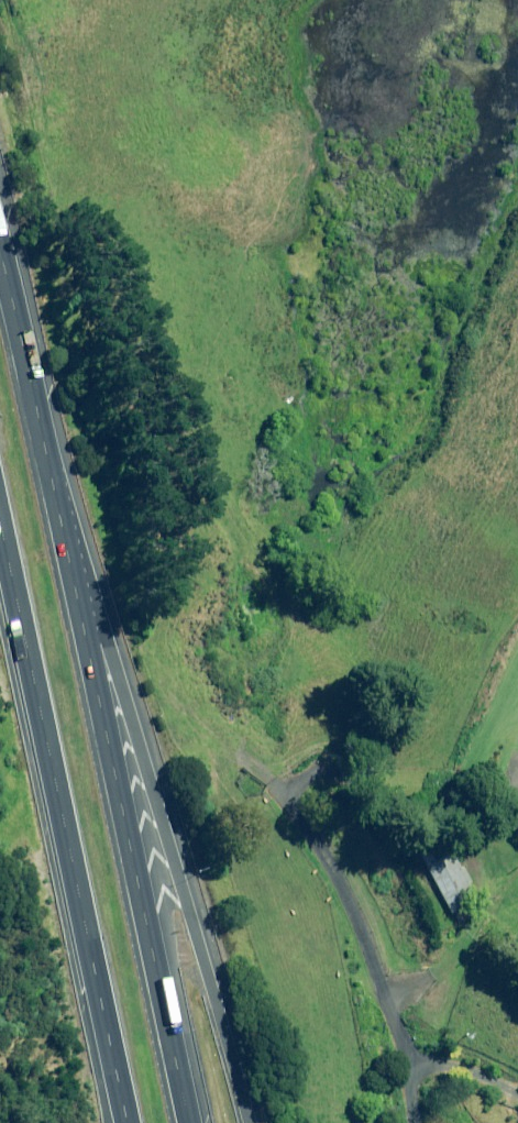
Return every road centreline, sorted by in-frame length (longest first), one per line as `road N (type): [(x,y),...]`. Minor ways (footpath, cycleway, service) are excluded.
road 1 (motorway): [(32,385),(250,1122)]
road 2 (motorway): [(32,385),(195,1122)]
road 3 (motorway): [(130,1122),(63,858),(0,545)]
road 4 (motorway): [(0,252),(32,385)]

